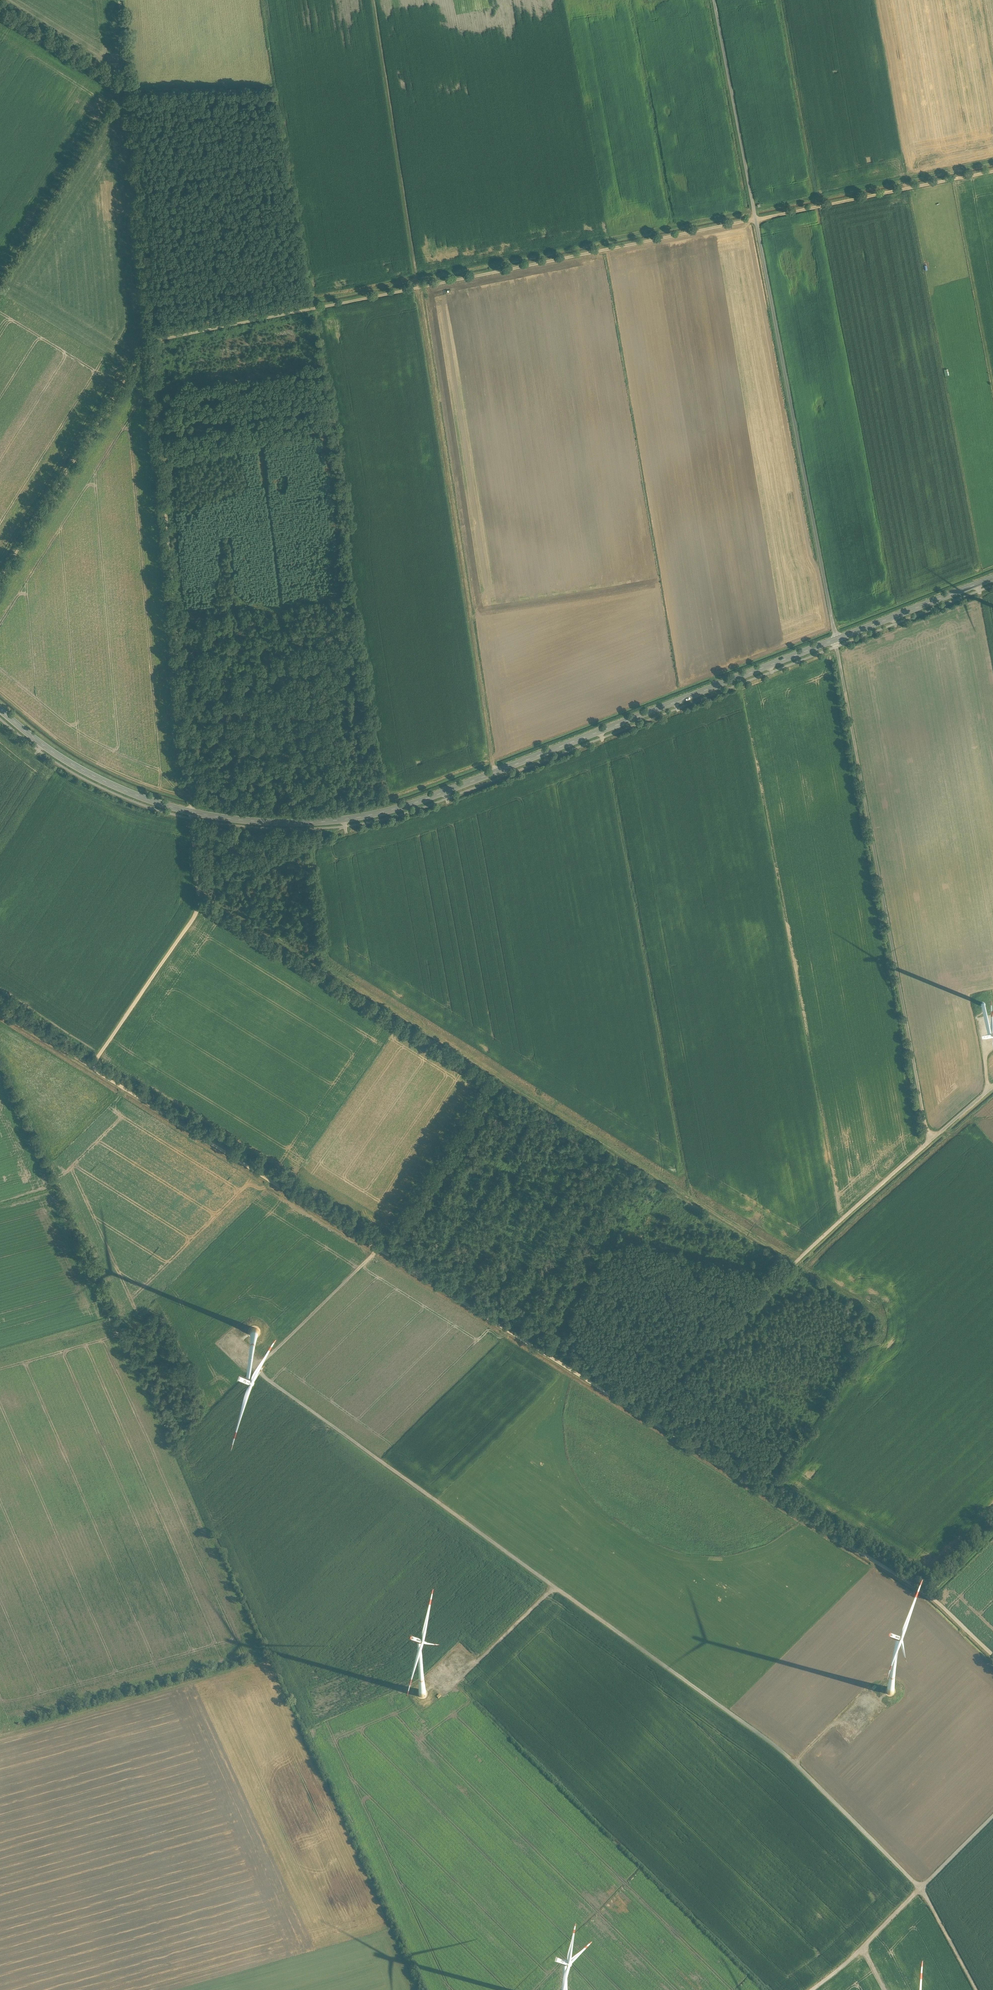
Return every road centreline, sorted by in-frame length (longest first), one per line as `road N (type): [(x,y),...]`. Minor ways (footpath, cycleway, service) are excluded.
road 1 (track): [(121,0),(201,905),(95,1067),(378,1249)]
road 2 (secondary): [(992,577),(421,799),(334,820),(220,817),(145,798),(56,757),(0,712)]
road 3 (track): [(378,1249),(264,1364),(264,1373),(785,1751),(923,1887)]
road 4 (track): [(992,171),(151,342)]
road 5 (track): [(378,1249),(934,1599),(992,1657)]
road 6 (track): [(715,0),(835,637)]
road 7 (track): [(992,1085),(929,1142),(835,637)]
road 8 (track): [(638,1412),(929,1142)]
road 9 (track): [(0,1734),(264,1660)]

